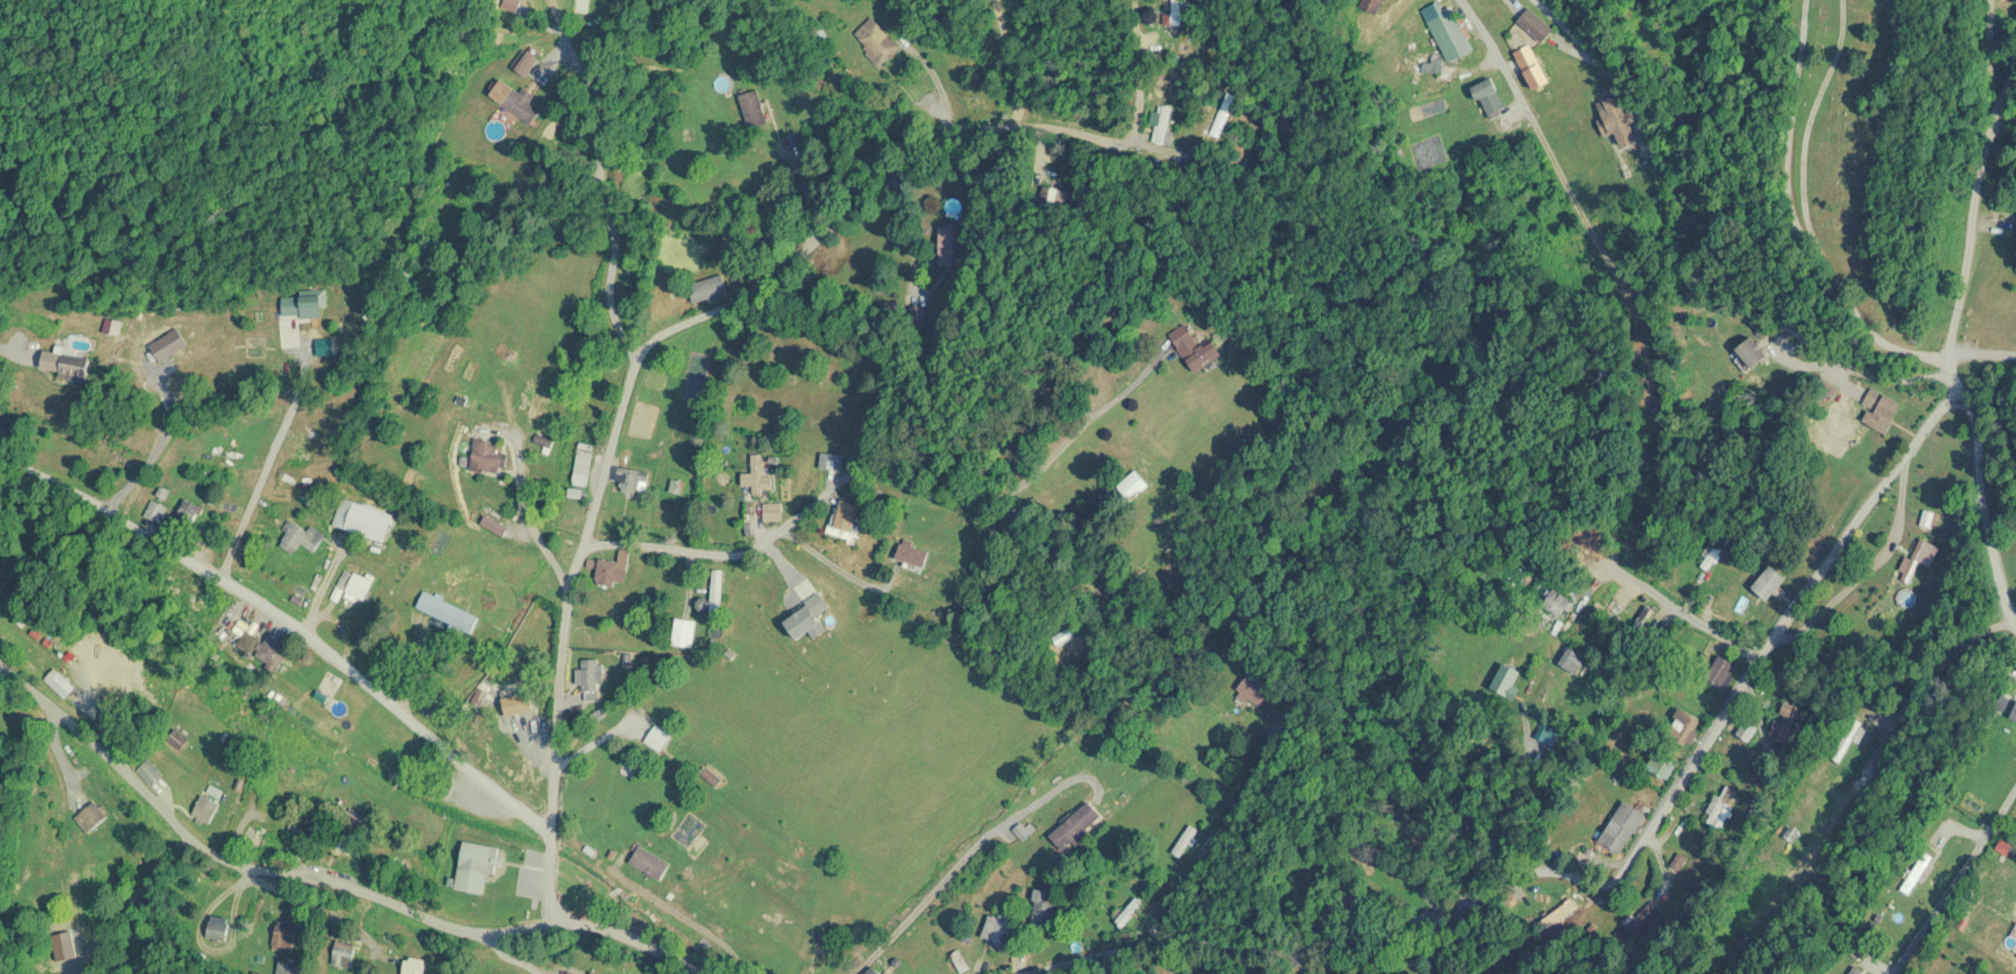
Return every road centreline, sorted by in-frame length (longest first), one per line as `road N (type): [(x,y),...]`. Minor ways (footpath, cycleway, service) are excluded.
road 1 (residential): [(1030,973),(1144,947),(1267,942),(1446,913),(1535,869),(1613,884),(1840,542),(1945,405),(1963,396)]
road 2 (residential): [(610,934),(594,831),(582,550),(628,499),(725,471),(885,471),(953,374),(1062,302)]
road 3 (residential): [(713,973),(628,935),(453,926),(222,854),(103,744),(0,667)]
road 4 (residential): [(913,0),(909,141),(849,181),(729,189),(628,245),(576,346),(582,550)]
road 5 (residential): [(545,820),(363,698),(269,598),(0,458)]
road 6 (residential): [(1955,375),(1878,377),(1850,369),(1726,271),(1633,99),(1537,0)]
road 7 (residential): [(1963,396),(1948,363),(1982,160),(2015,58)]
road 8 (residential): [(1461,0),(1617,277)]
road 9 (residential): [(2015,788),(1894,973)]
road 10 (residential): [(1579,604),(1601,578),(1628,575),(1758,657)]
road 11 (residential): [(1963,396),(2015,514)]

